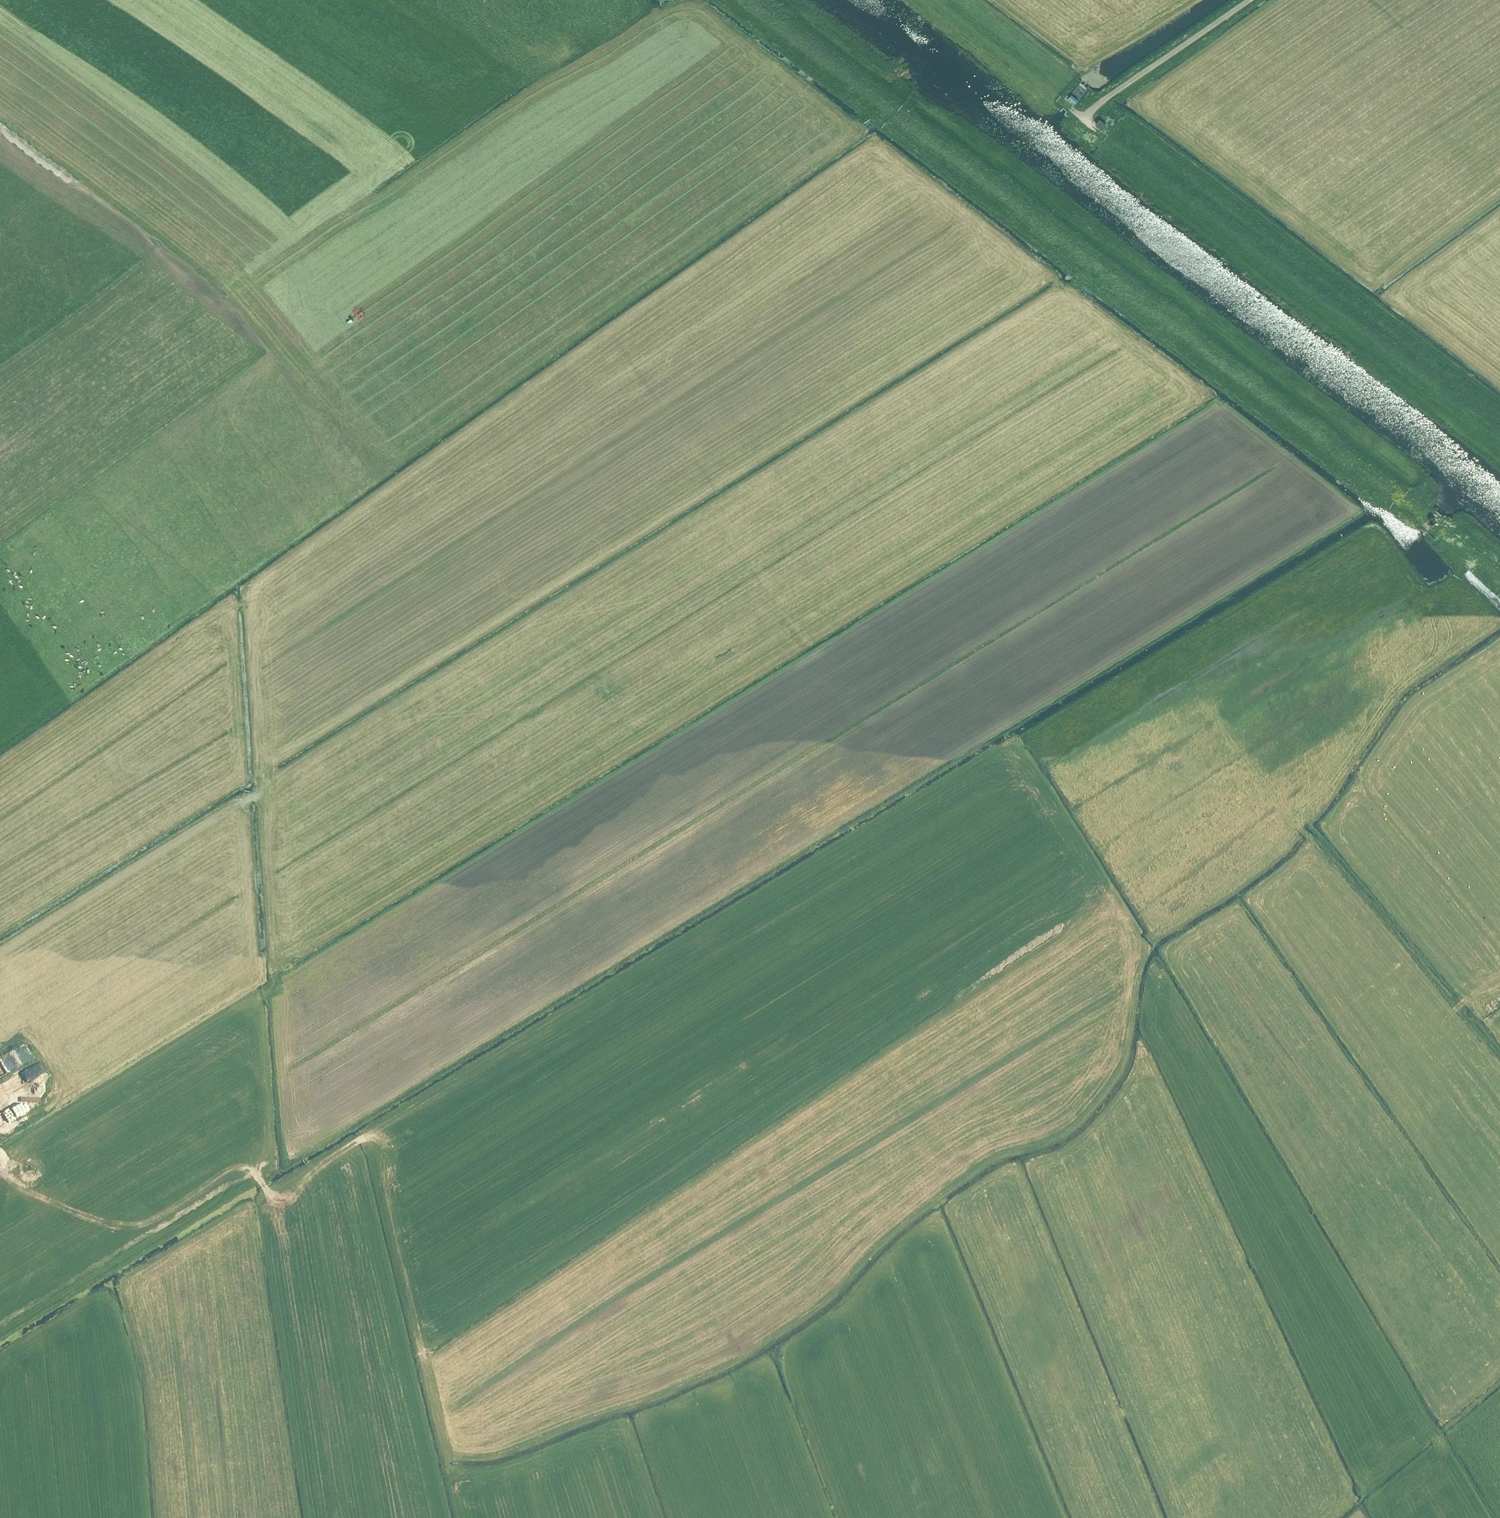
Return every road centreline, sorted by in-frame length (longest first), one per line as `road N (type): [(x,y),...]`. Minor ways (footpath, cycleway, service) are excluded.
road 1 (unclassified): [(1083,119),(1249,0)]

